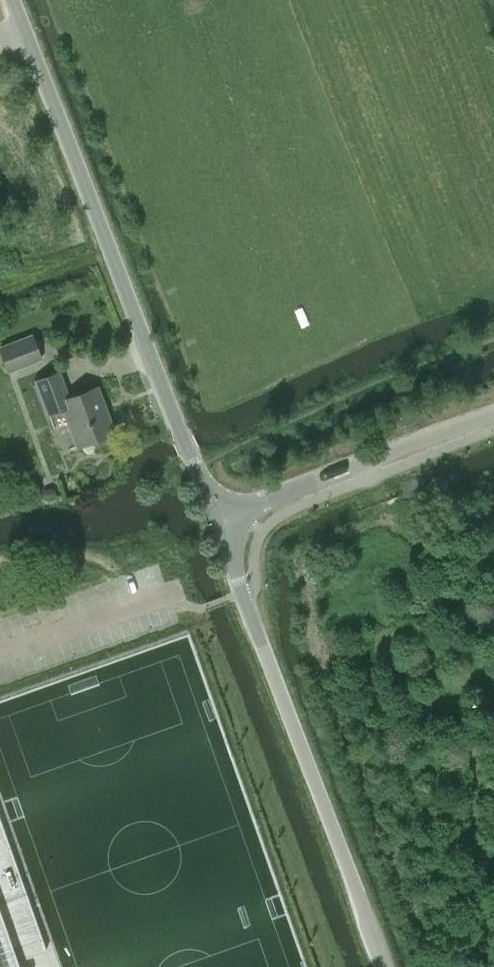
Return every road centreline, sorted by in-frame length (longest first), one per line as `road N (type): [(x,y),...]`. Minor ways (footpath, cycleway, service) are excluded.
road 1 (unclassified): [(219,518),(15,0)]
road 2 (unclassified): [(384,966),(219,518)]
road 3 (unclassified): [(219,518),(493,416)]
road 4 (unclassified): [(0,655),(169,595)]

